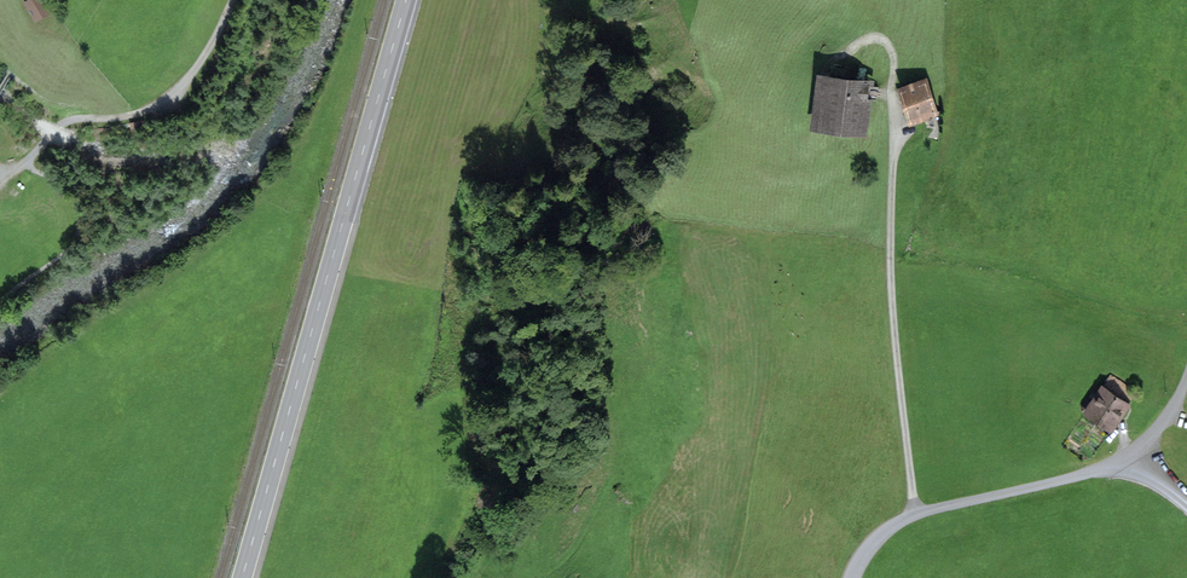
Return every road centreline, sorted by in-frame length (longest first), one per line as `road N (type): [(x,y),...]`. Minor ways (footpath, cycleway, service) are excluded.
road 1 (secondary): [(405,0),(242,577)]
road 2 (track): [(915,513),(893,325),(894,56),(876,38),(841,61)]
road 3 (unclassified): [(851,577),(878,537),(915,513),(1054,482),(1122,457),(1164,418),(1186,375)]
road 4 (track): [(93,119),(128,116),(182,86),(237,0)]

